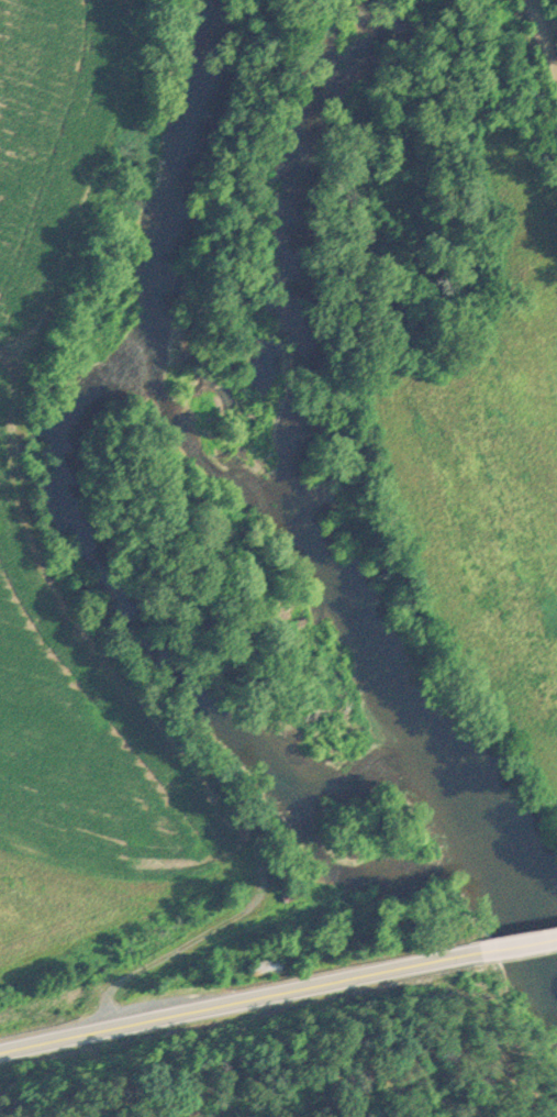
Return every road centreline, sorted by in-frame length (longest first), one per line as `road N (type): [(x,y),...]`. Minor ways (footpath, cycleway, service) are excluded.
road 1 (secondary): [(469,955),(0,1049)]

